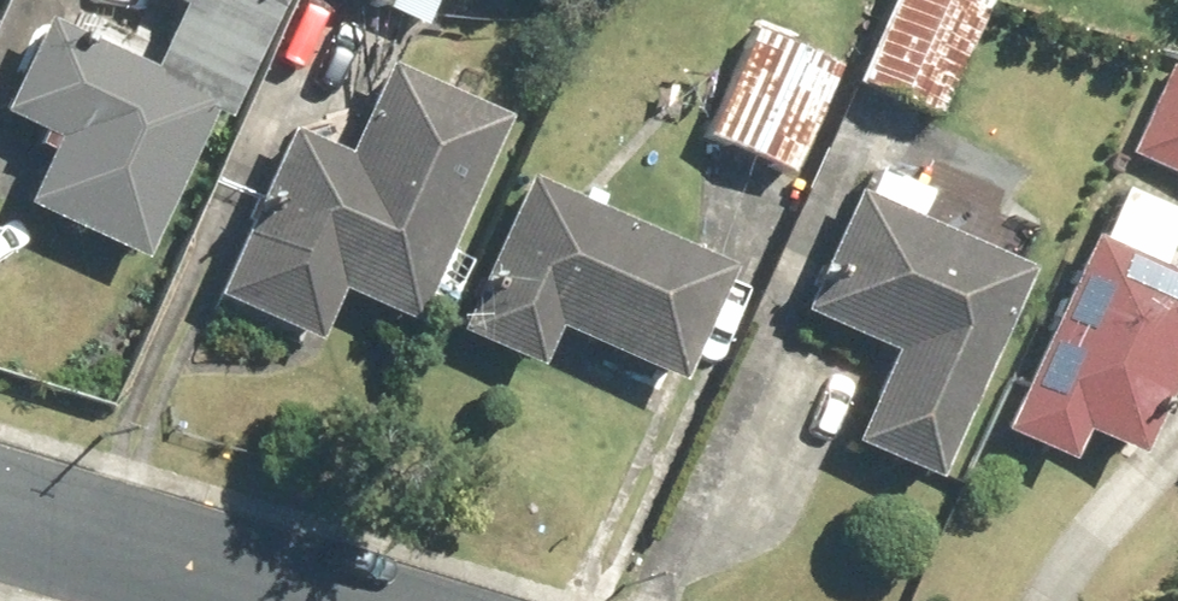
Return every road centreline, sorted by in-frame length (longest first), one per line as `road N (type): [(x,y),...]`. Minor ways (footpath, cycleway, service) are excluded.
road 1 (residential): [(0,503),(302,600)]

